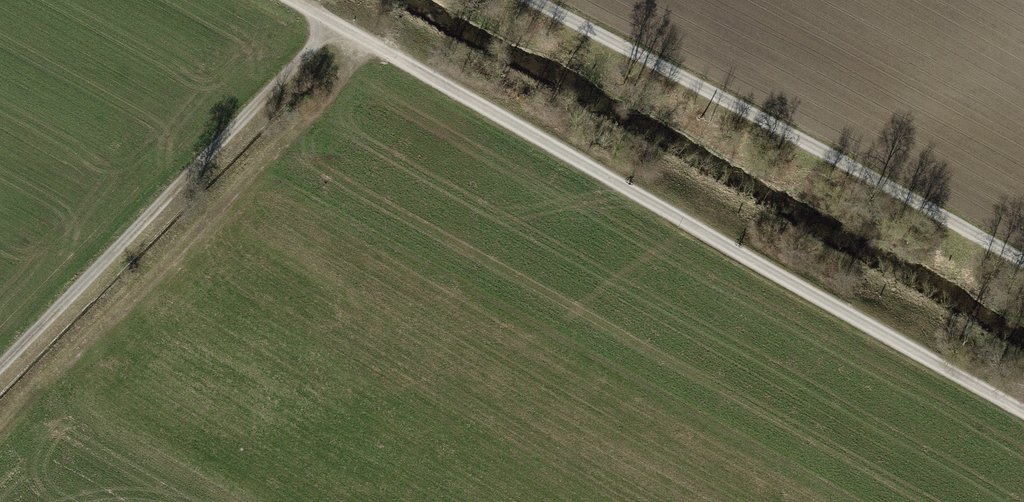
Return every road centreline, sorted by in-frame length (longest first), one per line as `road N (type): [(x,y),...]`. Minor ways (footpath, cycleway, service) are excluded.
road 1 (track): [(295,0),(1023,411)]
road 2 (track): [(1023,266),(534,0)]
road 3 (track): [(0,368),(334,22)]

